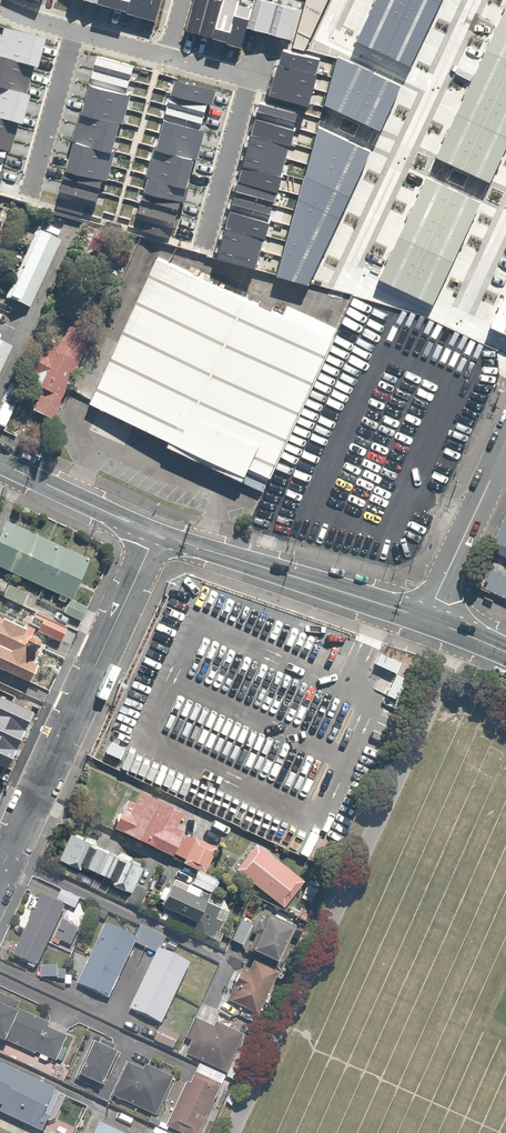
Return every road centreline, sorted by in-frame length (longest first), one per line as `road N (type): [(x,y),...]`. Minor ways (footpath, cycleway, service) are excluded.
road 1 (residential): [(156,533),(0,870)]
road 2 (tertiary): [(156,533),(425,620)]
road 3 (residential): [(505,441),(425,620)]
road 4 (residential): [(28,184),(73,19)]
road 5 (tertiary): [(0,463),(156,533)]

